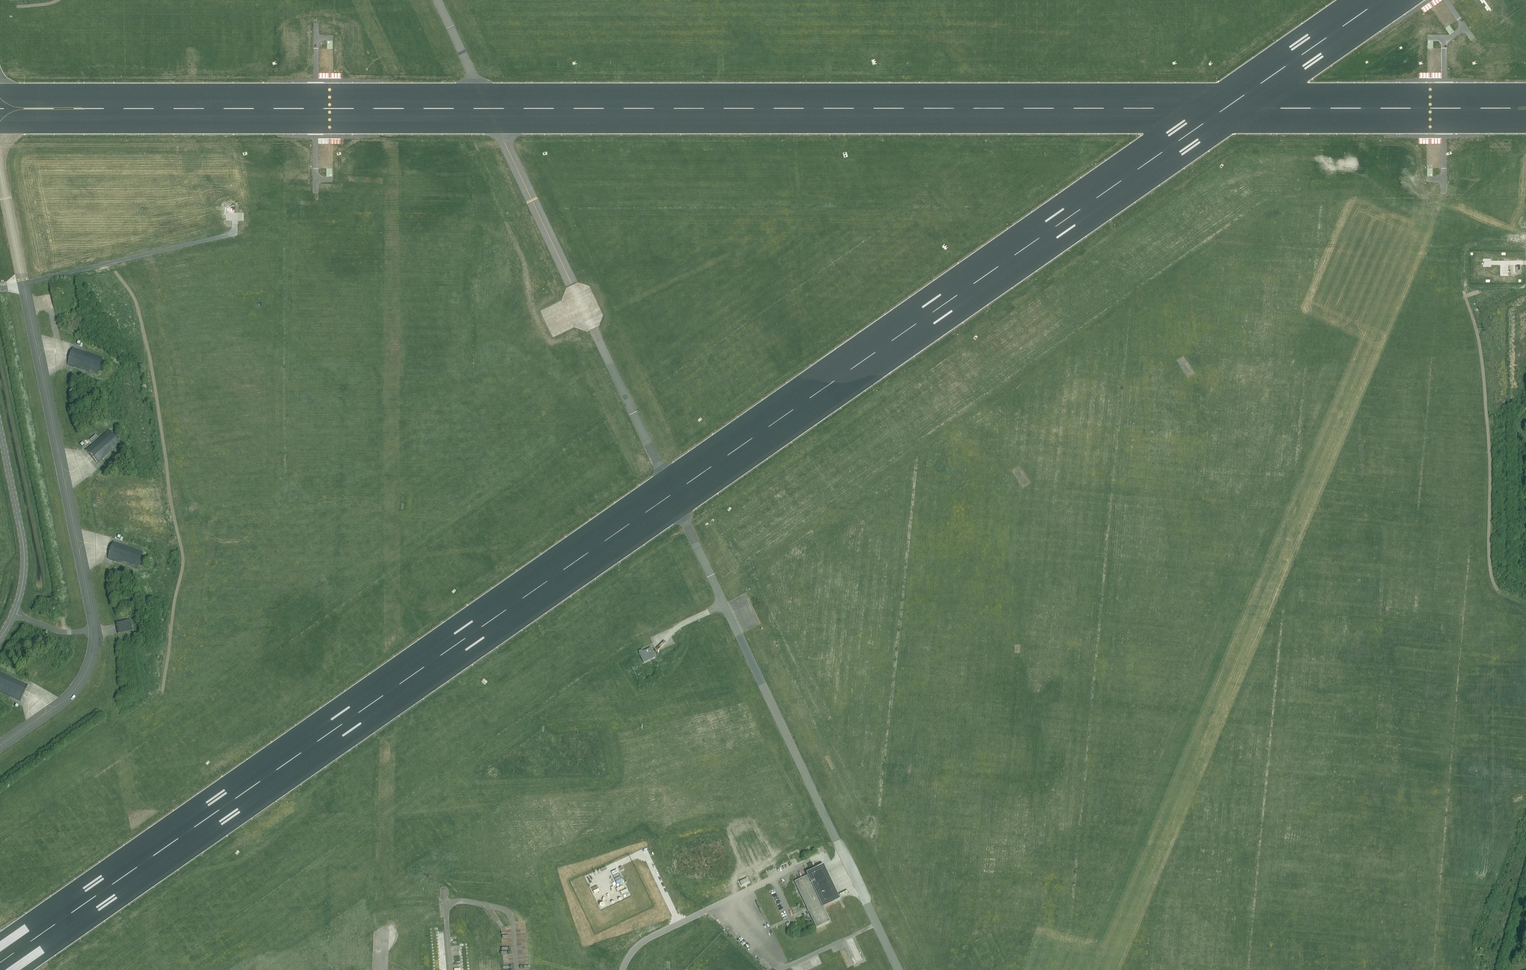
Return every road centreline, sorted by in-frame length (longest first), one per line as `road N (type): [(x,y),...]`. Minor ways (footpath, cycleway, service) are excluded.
road 1 (unclassified): [(0,430),(24,568),(0,638)]

